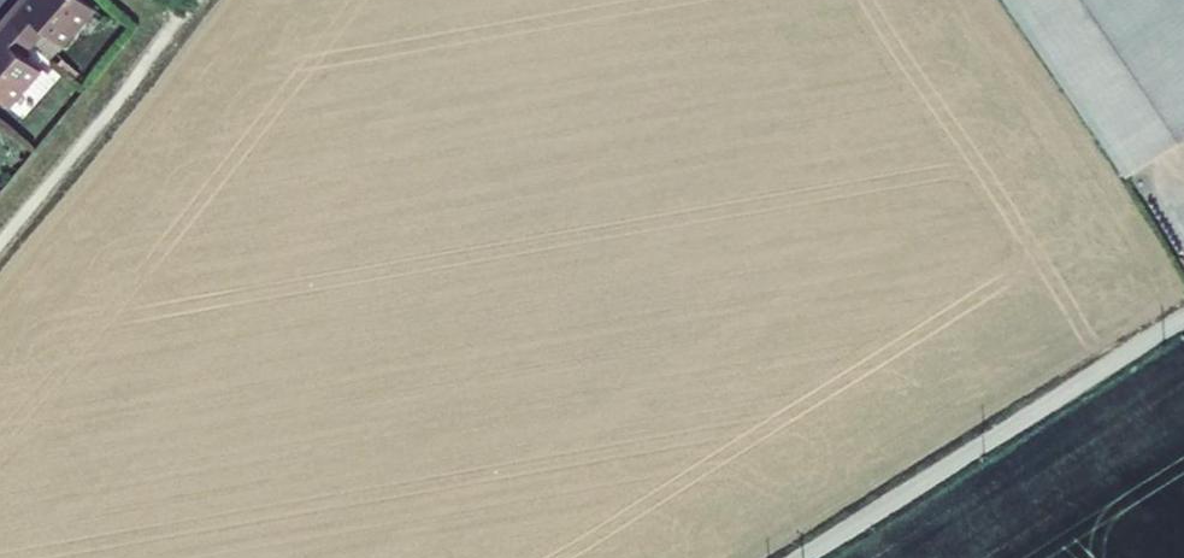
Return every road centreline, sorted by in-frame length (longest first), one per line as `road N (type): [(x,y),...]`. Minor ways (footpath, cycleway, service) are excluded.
road 1 (residential): [(804,557),(1183,317)]
road 2 (track): [(171,0),(186,14),(0,231)]

